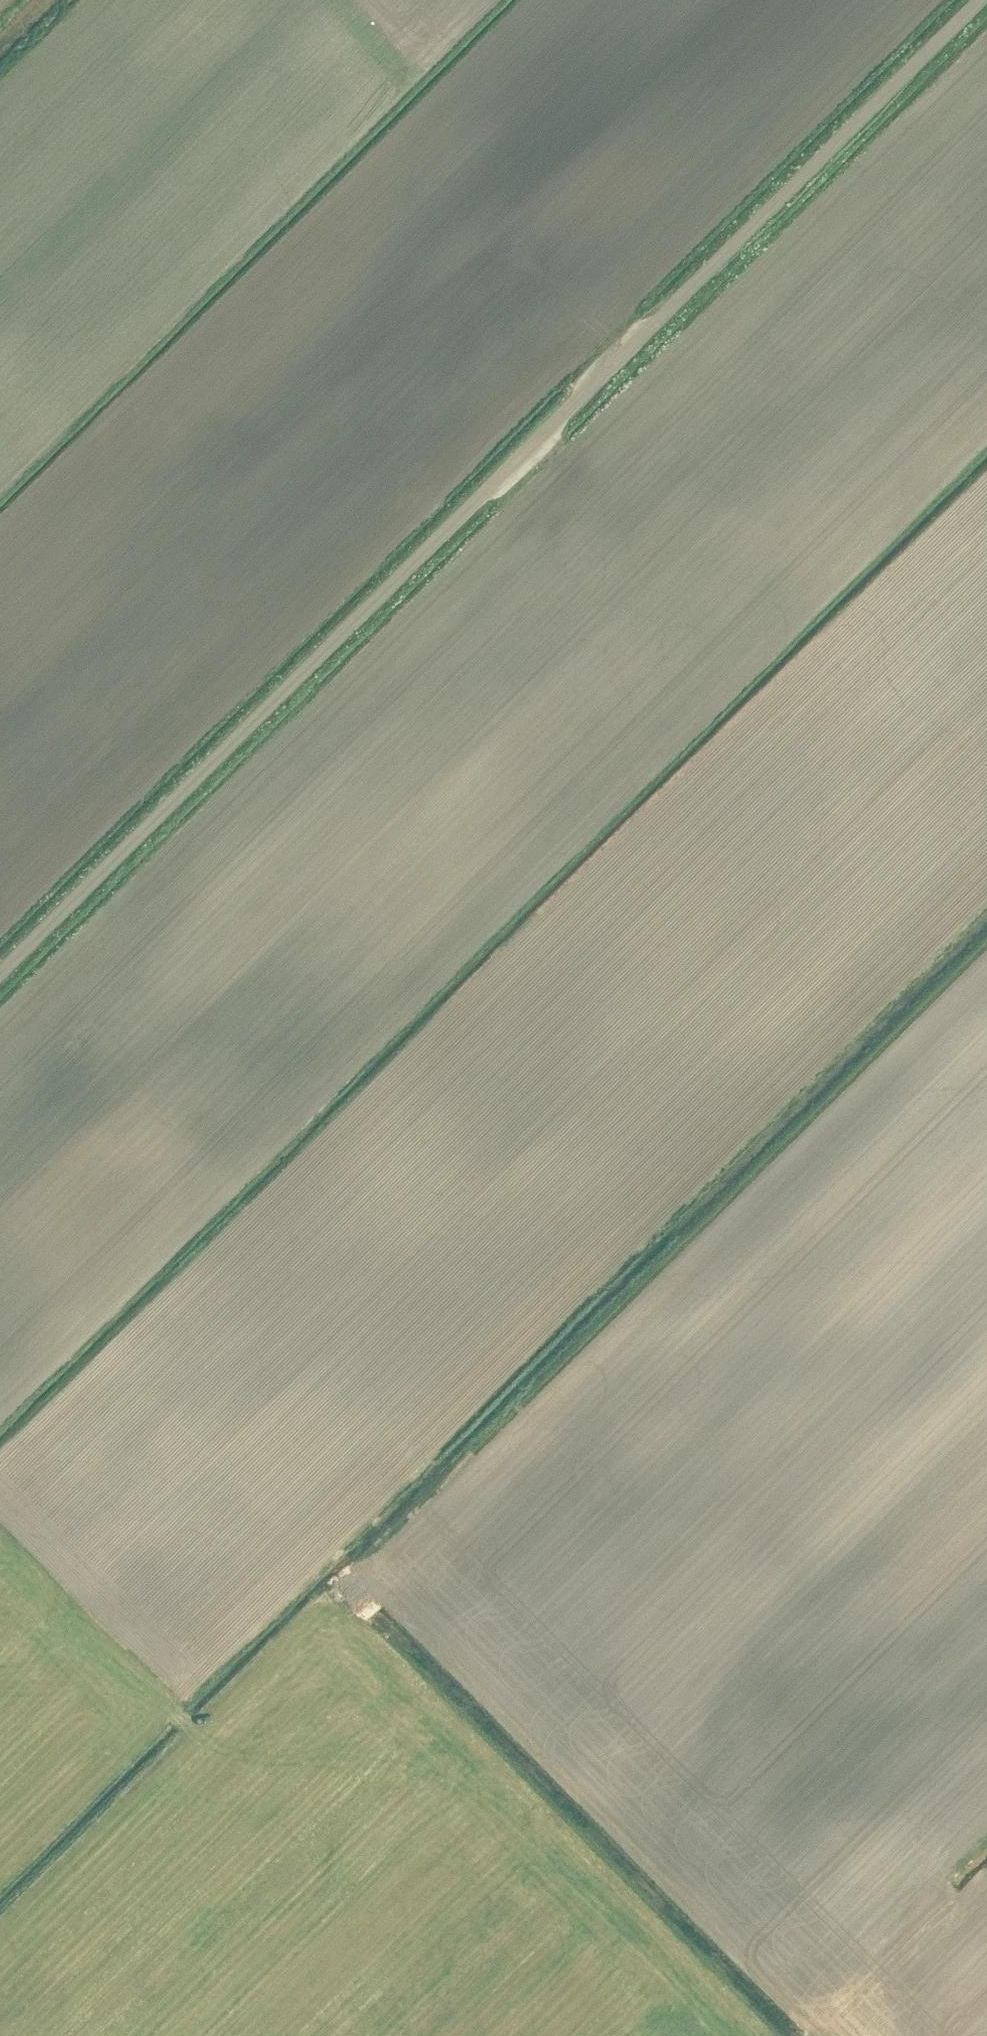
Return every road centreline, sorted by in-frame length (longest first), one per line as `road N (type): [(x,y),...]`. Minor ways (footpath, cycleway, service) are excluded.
road 1 (unclassified): [(0,976),(983,0)]

